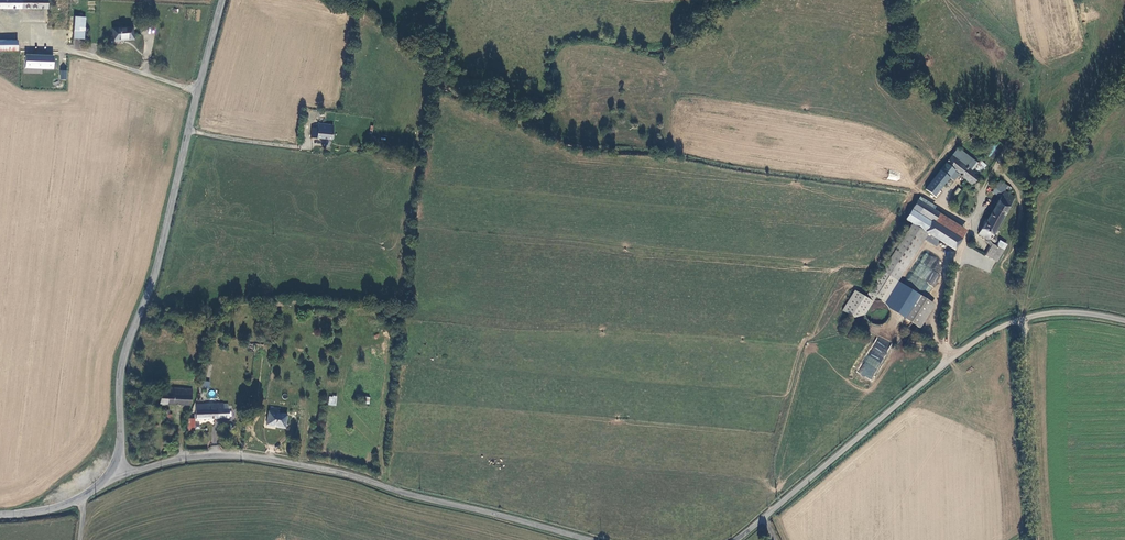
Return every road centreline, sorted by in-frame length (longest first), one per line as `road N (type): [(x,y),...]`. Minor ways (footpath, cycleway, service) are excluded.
road 1 (tertiary): [(113,467),(270,459),(588,539)]
road 2 (tertiary): [(113,467),(122,360),(153,277),(222,0)]
road 3 (tertiary): [(736,539),(994,330),(1065,312),(1124,321)]
road 4 (track): [(1023,319),(1034,539)]

